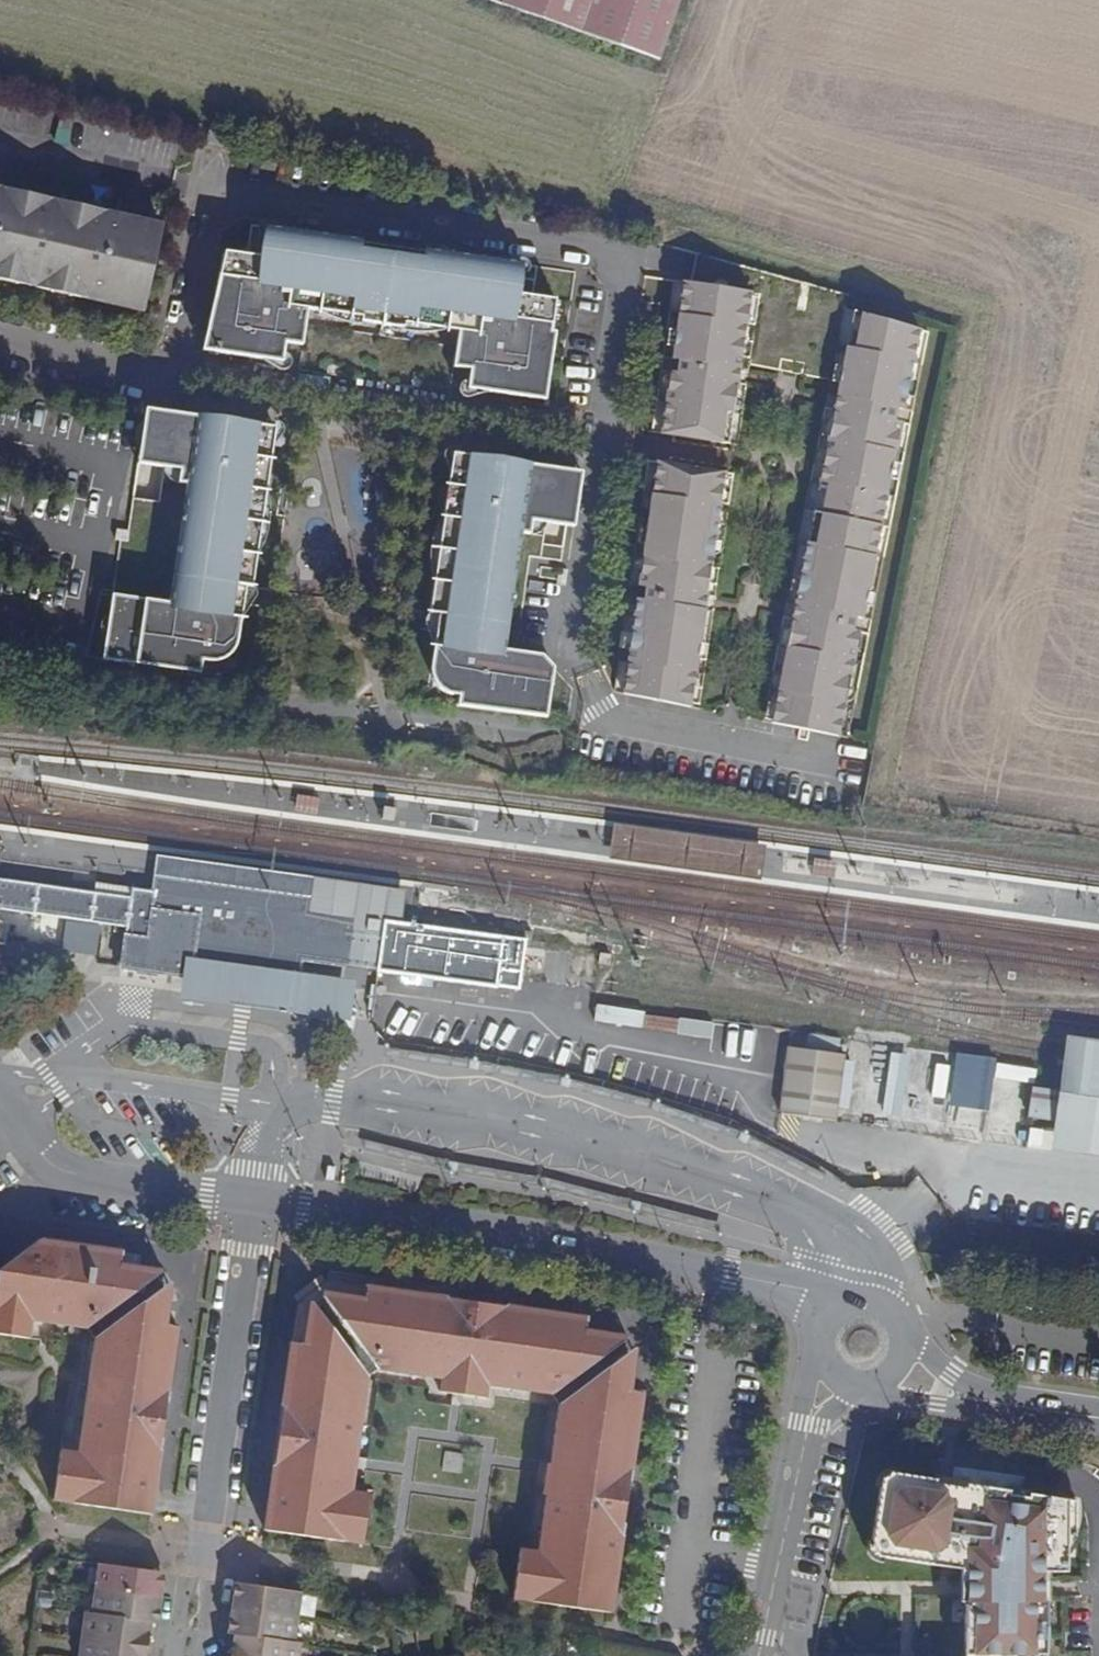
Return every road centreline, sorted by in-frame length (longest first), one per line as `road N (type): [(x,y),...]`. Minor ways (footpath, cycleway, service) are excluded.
road 1 (residential): [(0,336),(144,371),(171,363),(186,346),(212,222),(223,204),(244,199),(588,246),(610,260),(610,297),(566,635),(584,677),(600,709),(826,759)]
road 2 (secondary): [(255,1202),(731,1275),(792,1288),(832,1309)]
road 3 (residential): [(190,1655),(255,1202)]
road 4 (secondary): [(0,1103),(62,1174),(255,1202)]
road 5 (residential): [(811,1425),(761,1655)]
road 6 (secondary): [(1098,1421),(968,1400)]

